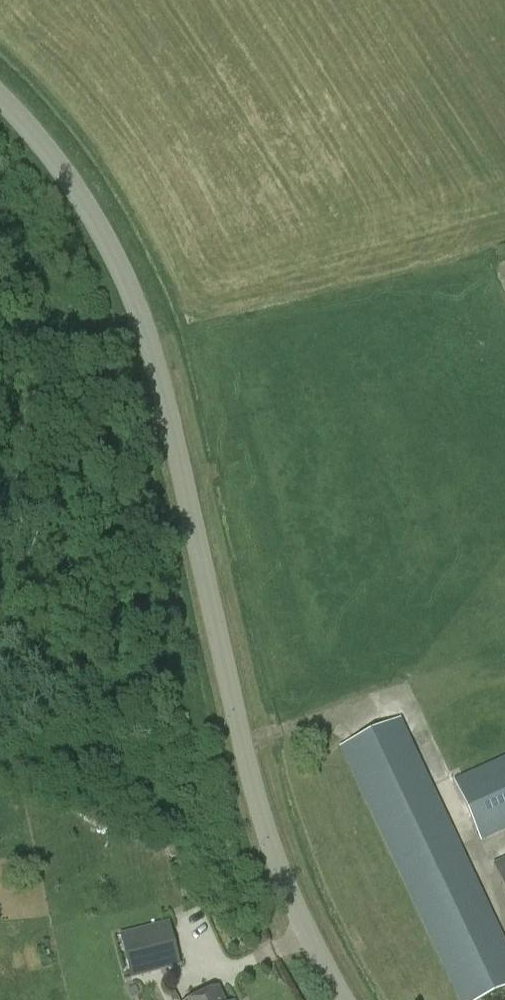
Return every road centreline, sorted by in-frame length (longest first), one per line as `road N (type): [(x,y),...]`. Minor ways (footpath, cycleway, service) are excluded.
road 1 (unclassified): [(346,999),(302,920),(264,804),(141,301),(93,207),(0,97)]
road 2 (track): [(0,396),(161,379)]

